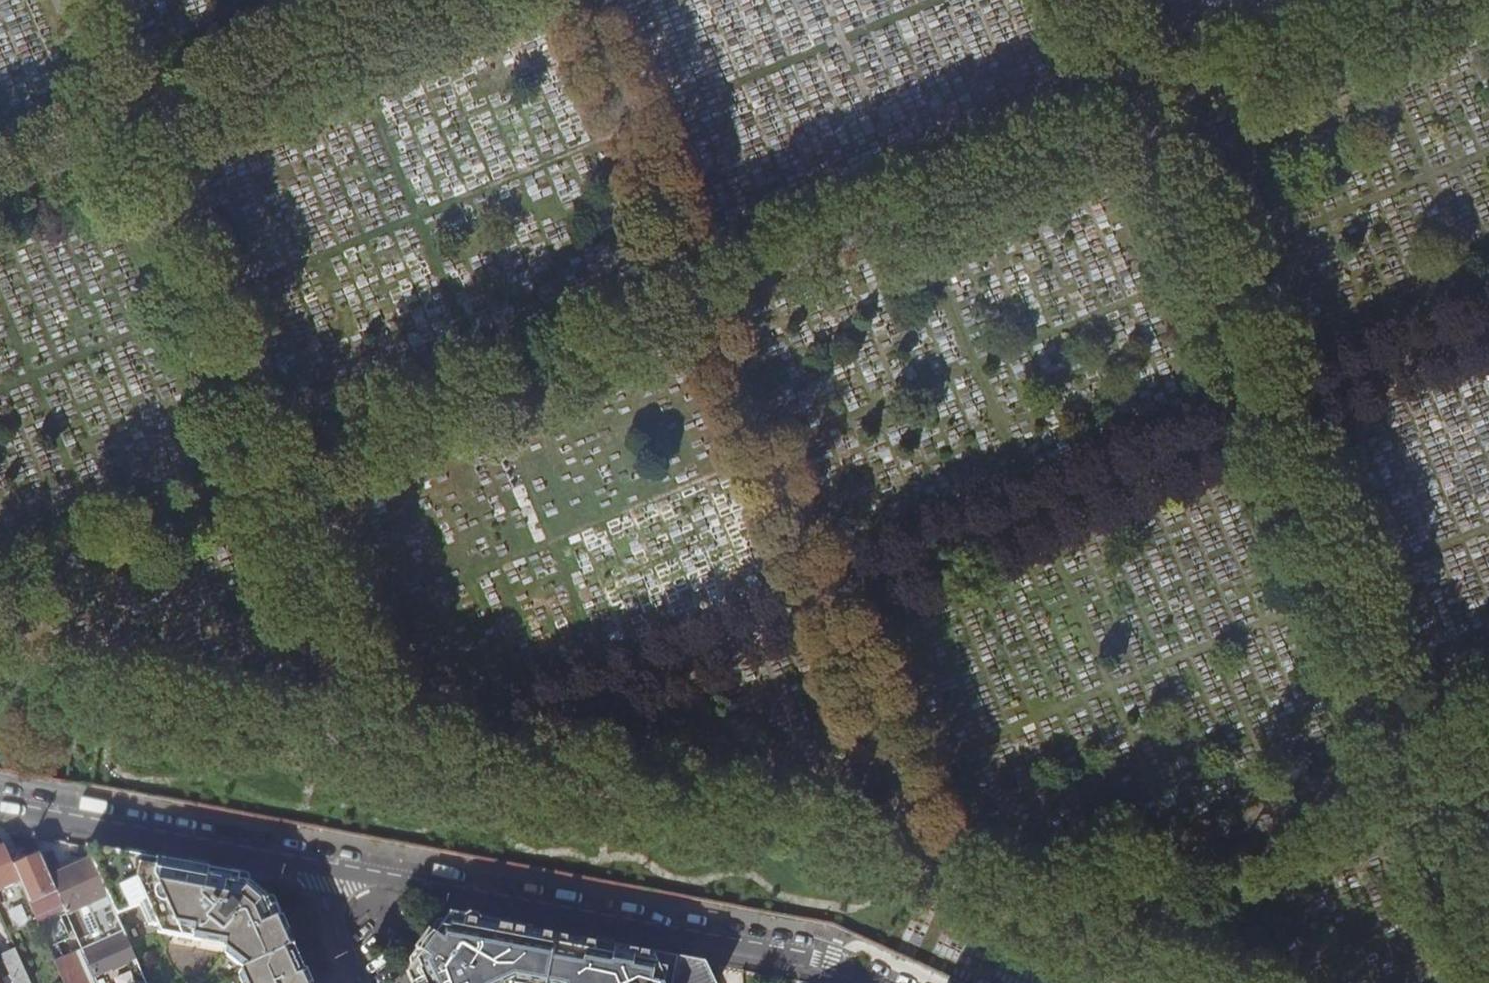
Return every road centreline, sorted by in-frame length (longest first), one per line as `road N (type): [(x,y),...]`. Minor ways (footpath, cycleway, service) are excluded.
road 1 (residential): [(317,867),(831,965),(874,982)]
road 2 (residential): [(0,804),(317,867)]
road 3 (residential): [(317,867),(366,982)]

